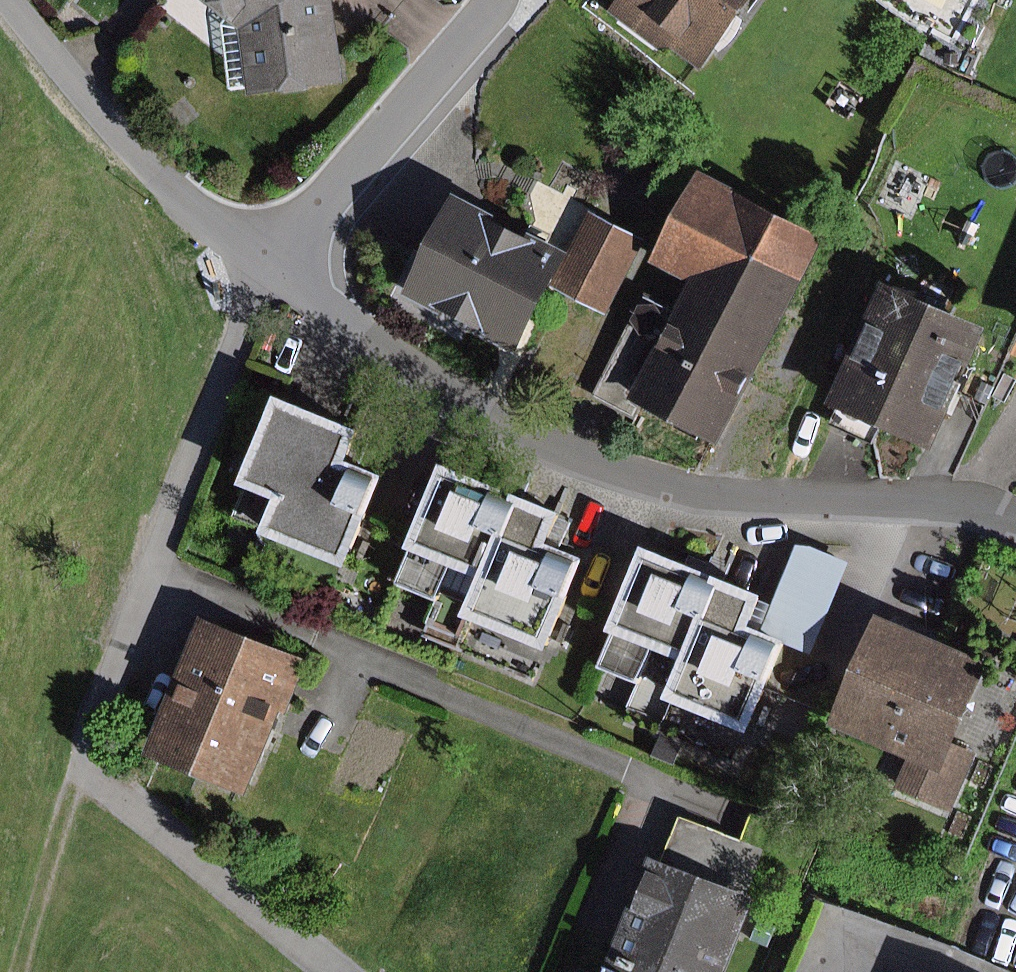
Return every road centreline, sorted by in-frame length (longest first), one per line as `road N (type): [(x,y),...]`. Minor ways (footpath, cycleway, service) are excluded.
road 1 (residential): [(272,263),(517,434),(609,469),(713,496),(985,508),(1015,520)]
road 2 (residential): [(156,570),(657,784)]
road 3 (residential): [(156,570),(90,770),(345,971)]
road 4 (residential): [(11,0),(152,168),(272,263)]
road 5 (residential): [(272,263),(501,0)]
road 6 (residential): [(272,263),(242,323),(156,570)]

